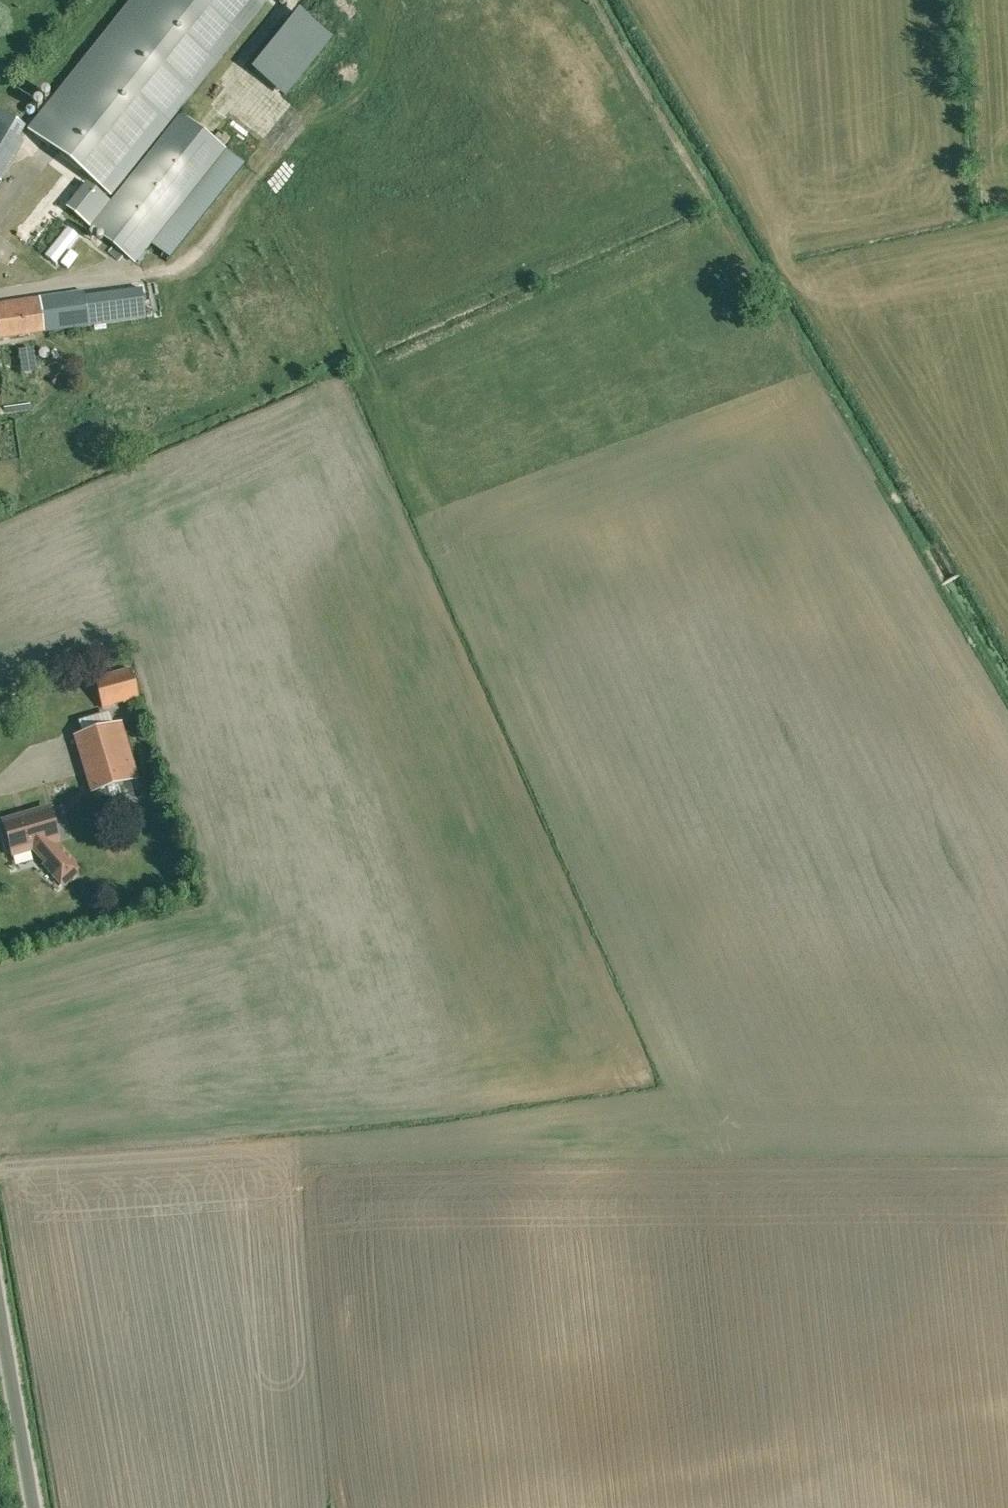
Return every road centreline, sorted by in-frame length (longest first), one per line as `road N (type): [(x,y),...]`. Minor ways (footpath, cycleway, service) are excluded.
road 1 (unclassified): [(0,1340),(30,1507)]

